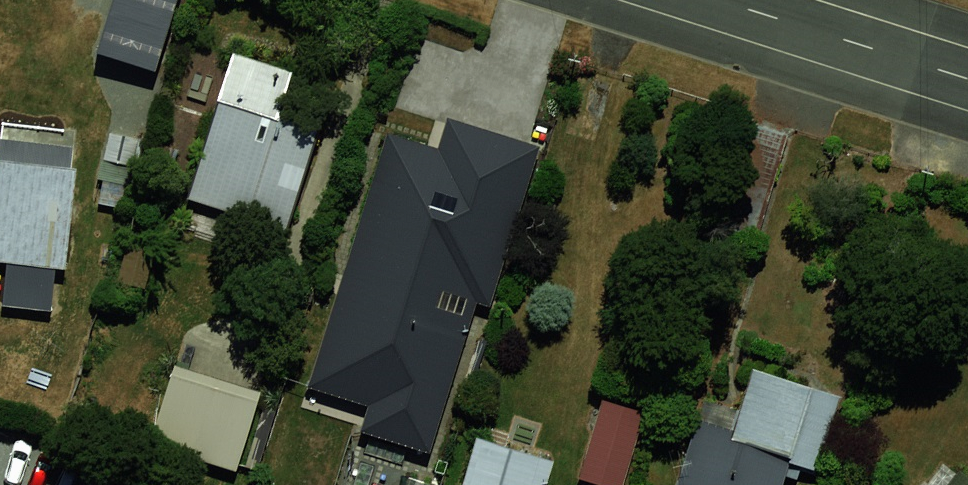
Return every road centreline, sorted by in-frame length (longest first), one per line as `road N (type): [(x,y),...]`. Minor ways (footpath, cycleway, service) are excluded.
road 1 (residential): [(721,0),(967,76)]

